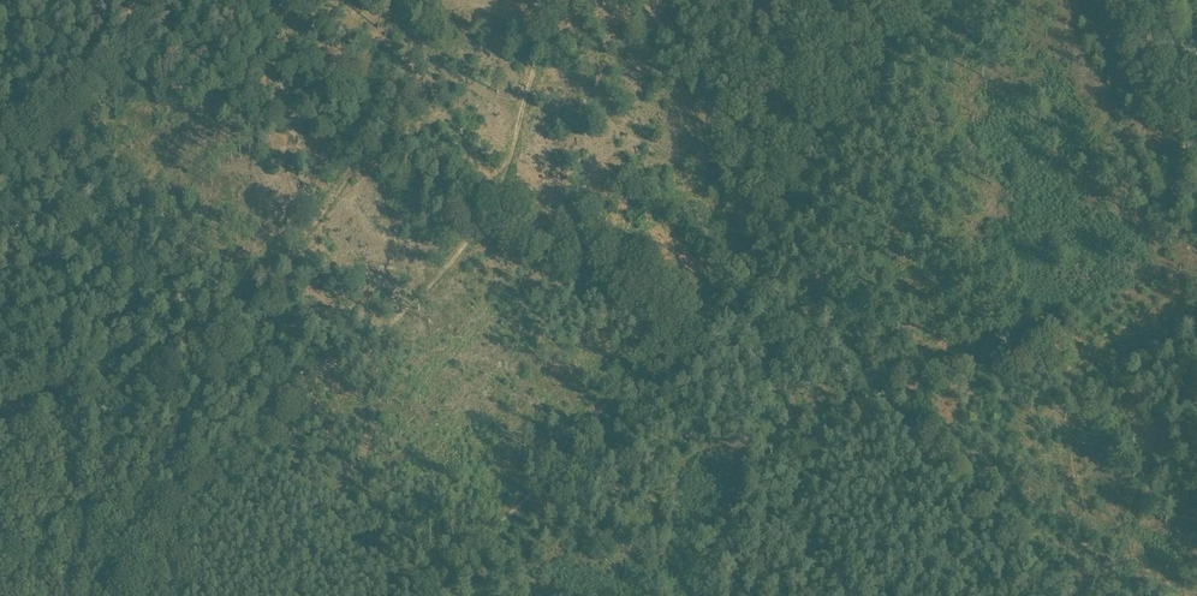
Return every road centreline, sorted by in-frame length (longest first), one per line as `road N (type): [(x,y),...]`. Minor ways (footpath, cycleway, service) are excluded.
road 1 (track): [(480,227),(504,179),(559,0)]
road 2 (primary): [(1196,144),(1153,0)]

